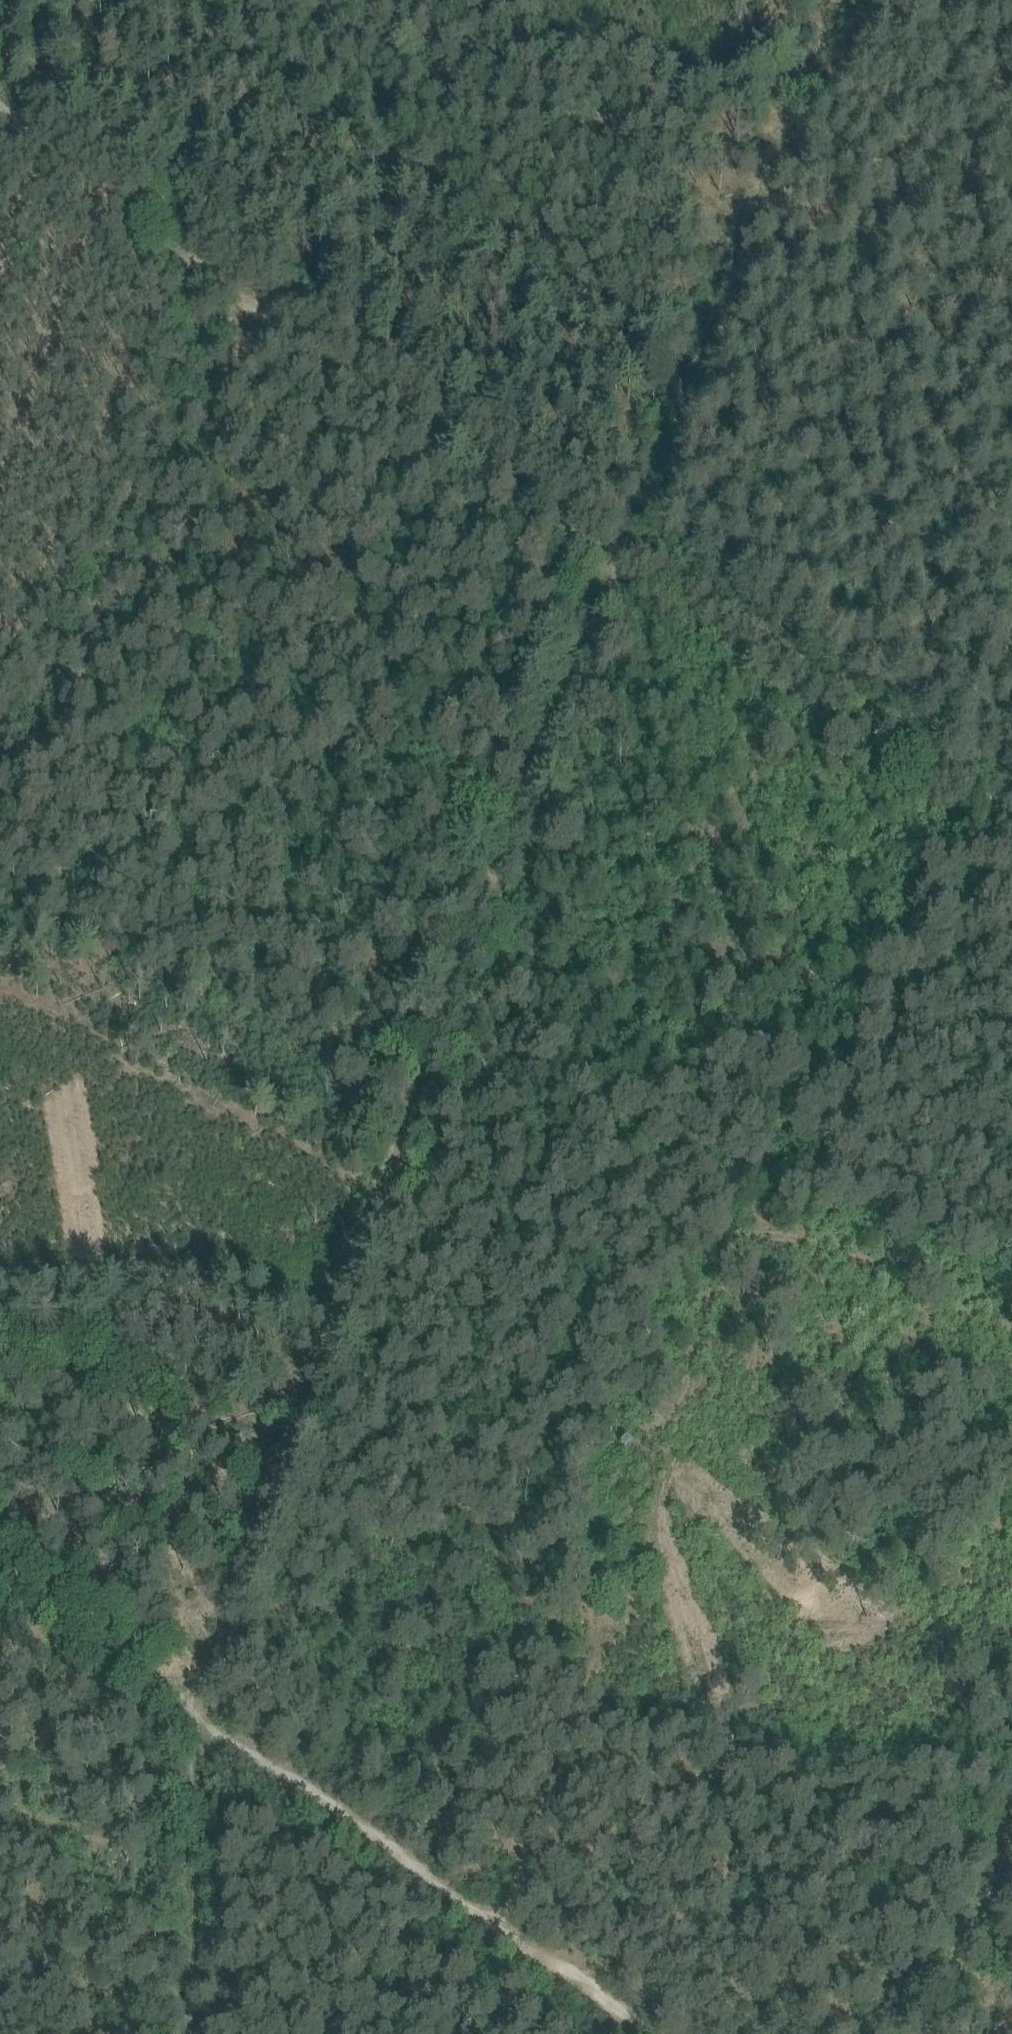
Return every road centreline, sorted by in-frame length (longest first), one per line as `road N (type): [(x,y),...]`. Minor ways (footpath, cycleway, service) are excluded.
road 1 (track): [(1011,1768),(907,2033)]

